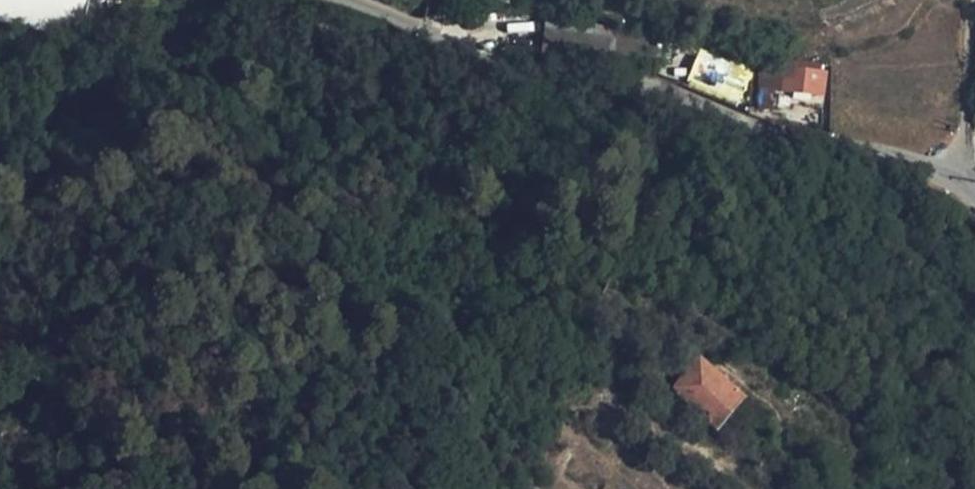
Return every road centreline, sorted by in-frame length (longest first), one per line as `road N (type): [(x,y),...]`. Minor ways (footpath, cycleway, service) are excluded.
road 1 (residential): [(0,87),(48,98),(200,31),(287,26),(440,58),(626,81),(744,121),(927,160),(974,194)]

